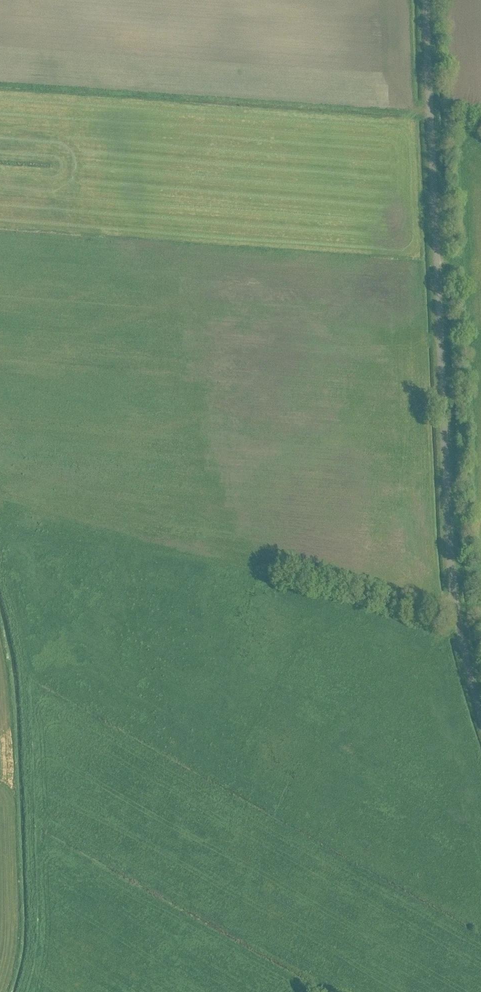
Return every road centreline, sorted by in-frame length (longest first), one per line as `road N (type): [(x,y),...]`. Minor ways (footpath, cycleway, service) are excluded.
road 1 (unclassified): [(426,0),(451,576),(480,712)]
road 2 (track): [(21,991),(32,914),(26,741),(18,643),(0,577)]

